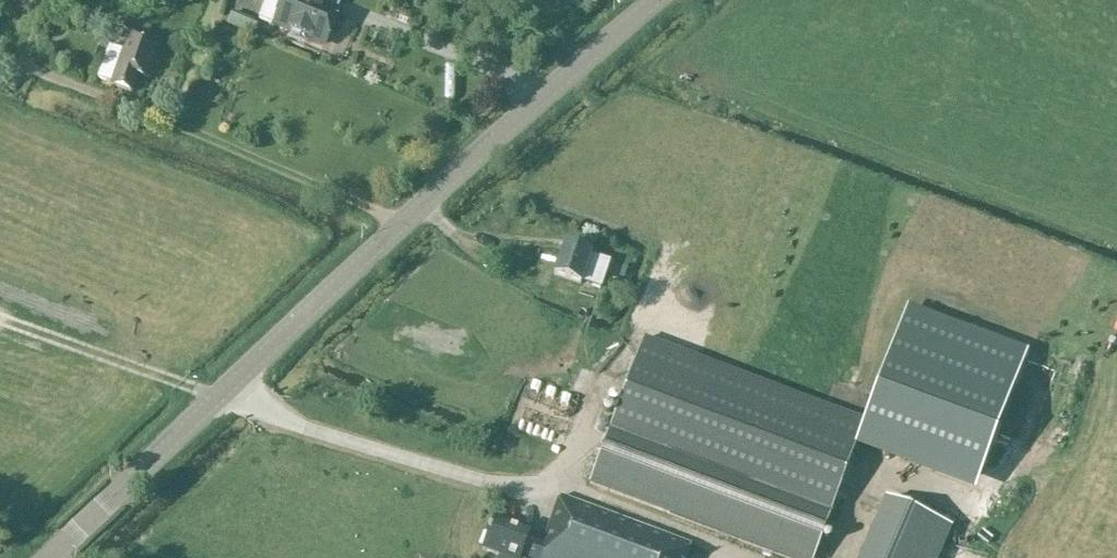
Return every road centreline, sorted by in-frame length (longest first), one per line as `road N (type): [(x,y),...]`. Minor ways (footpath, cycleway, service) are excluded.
road 1 (tertiary): [(52,557),(476,159),(662,0)]

